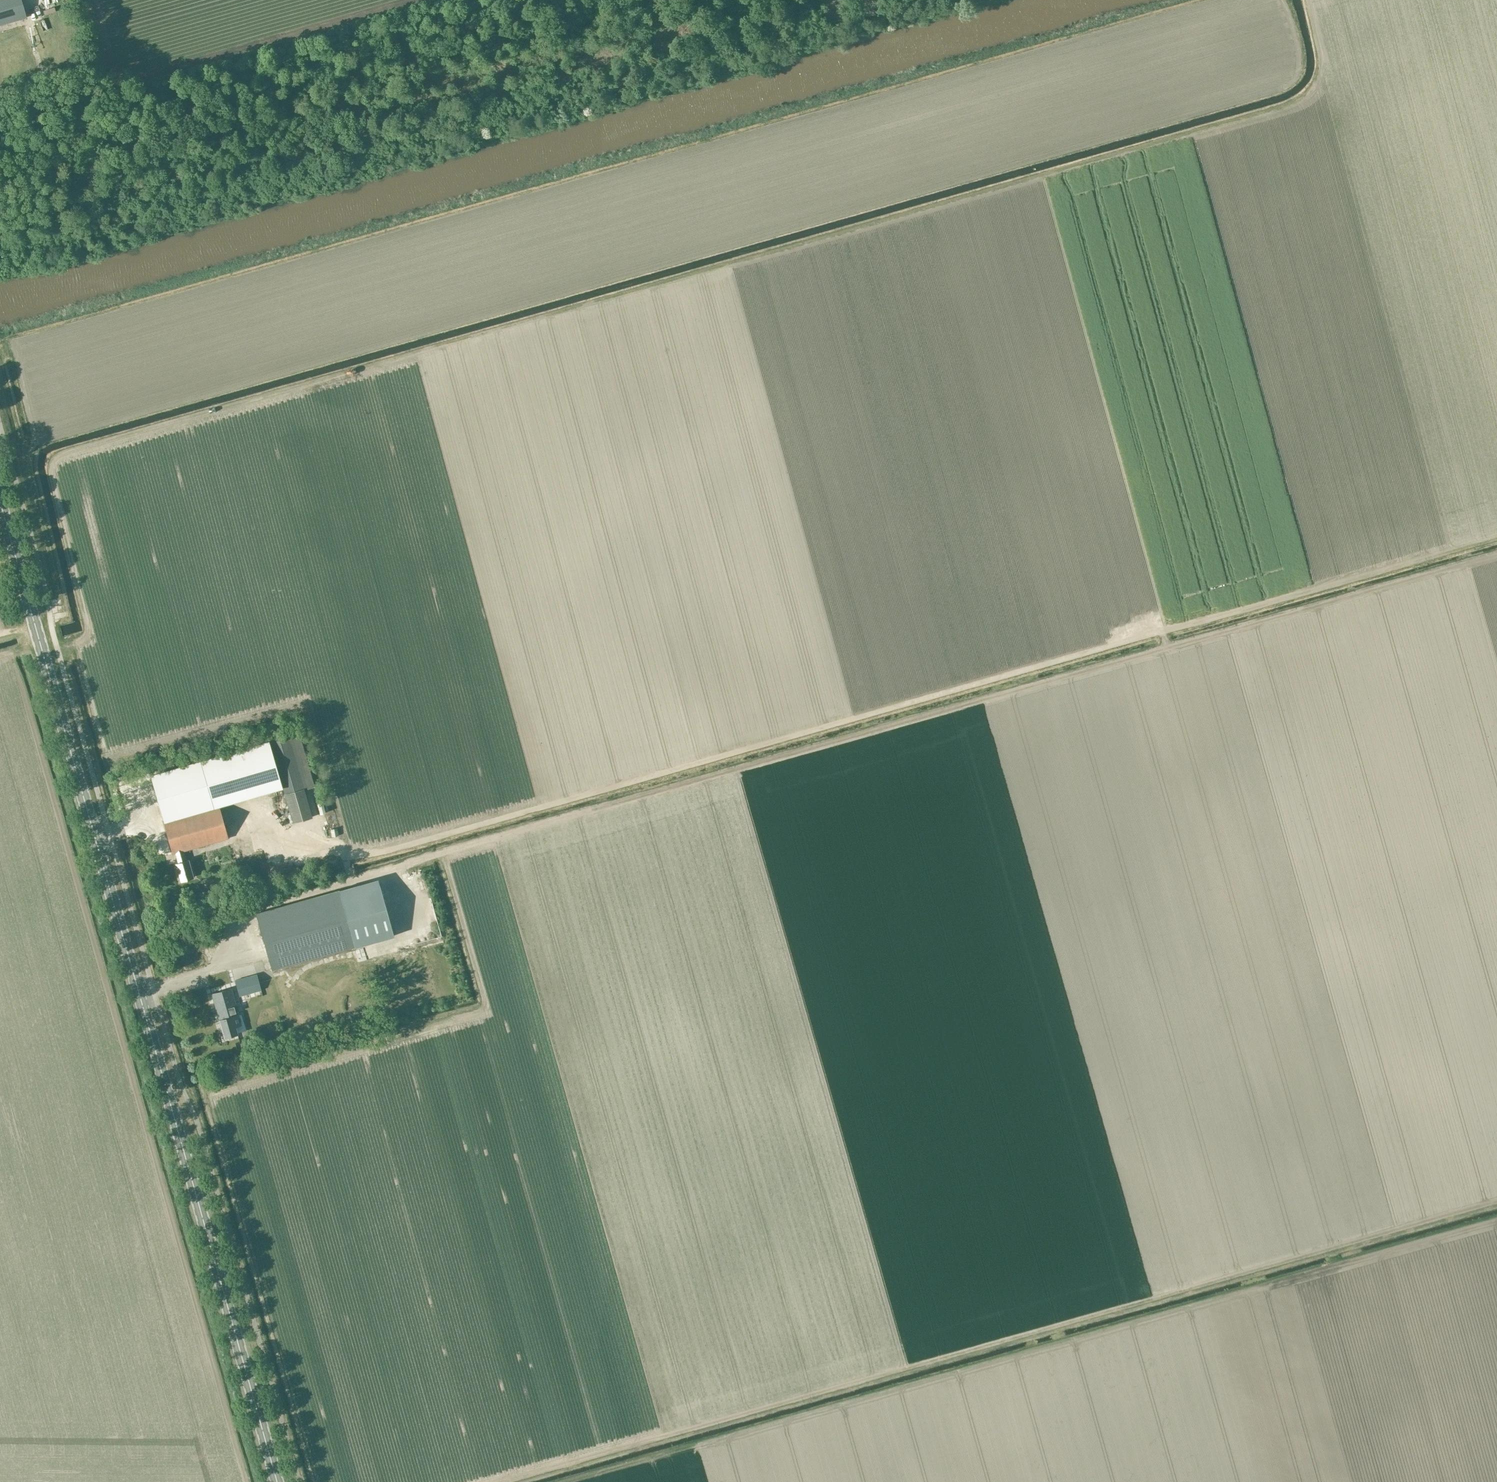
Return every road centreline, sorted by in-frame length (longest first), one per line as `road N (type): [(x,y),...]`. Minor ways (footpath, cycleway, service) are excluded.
road 1 (track): [(256,907),(1496,556)]
road 2 (secondary): [(277,1481),(0,503)]

